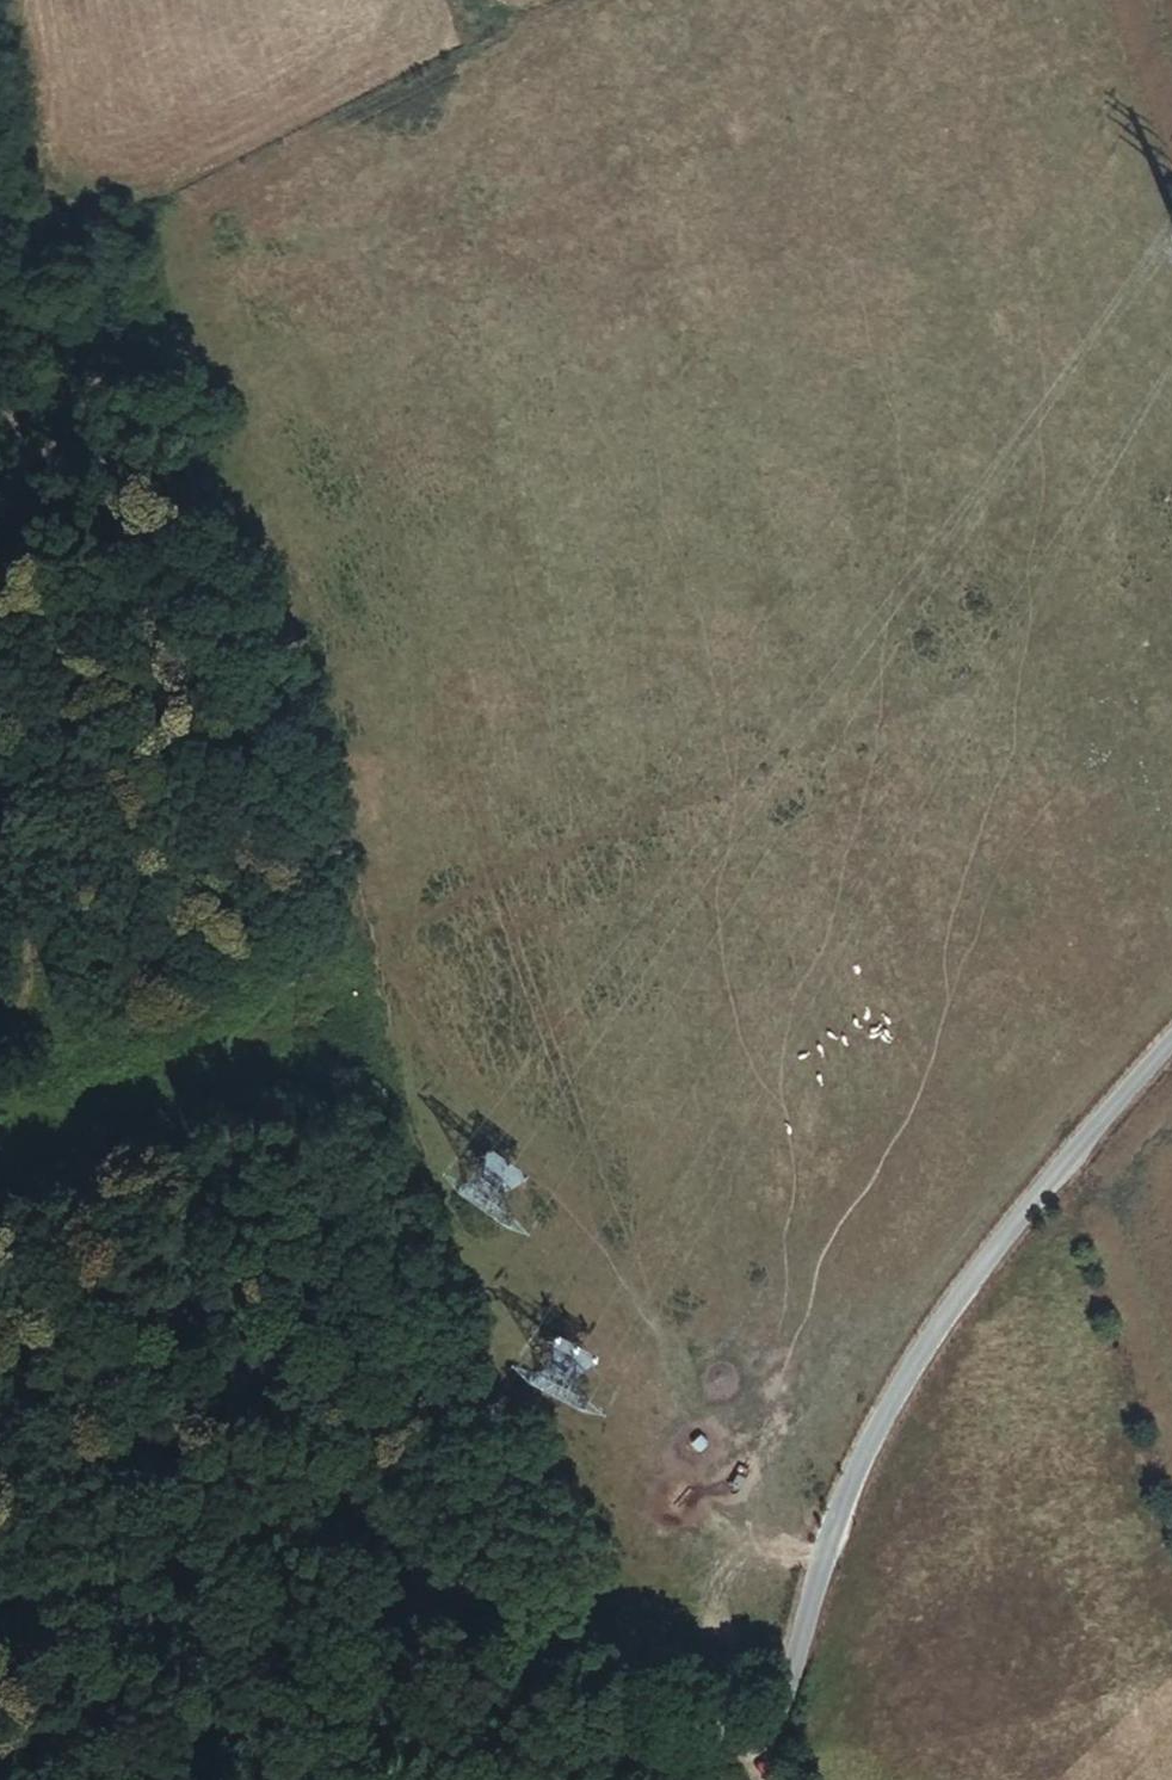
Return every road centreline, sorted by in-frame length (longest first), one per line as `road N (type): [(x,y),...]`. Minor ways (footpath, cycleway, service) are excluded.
road 1 (unclassified): [(432,1779),(424,1632),(430,1601),(448,1571),(477,1556),(505,1563),(531,1584),(636,1709),(678,1737),(723,1746),(756,1739),(783,1700),(856,1470),(929,1346),(1063,1170),(1171,1049)]

